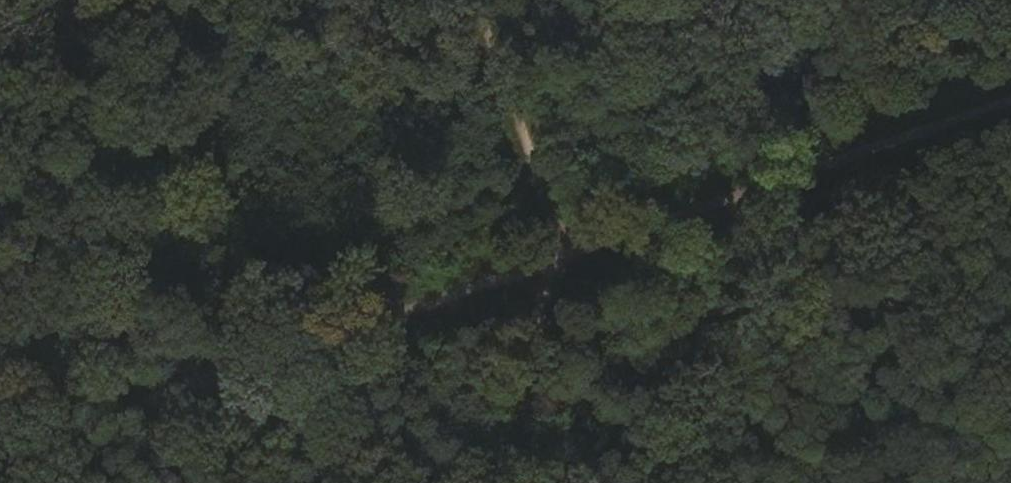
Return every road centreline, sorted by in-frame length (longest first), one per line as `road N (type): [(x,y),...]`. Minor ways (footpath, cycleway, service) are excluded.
road 1 (unclassified): [(0,457),(1010,101)]
road 2 (track): [(505,482),(563,256),(478,0)]

